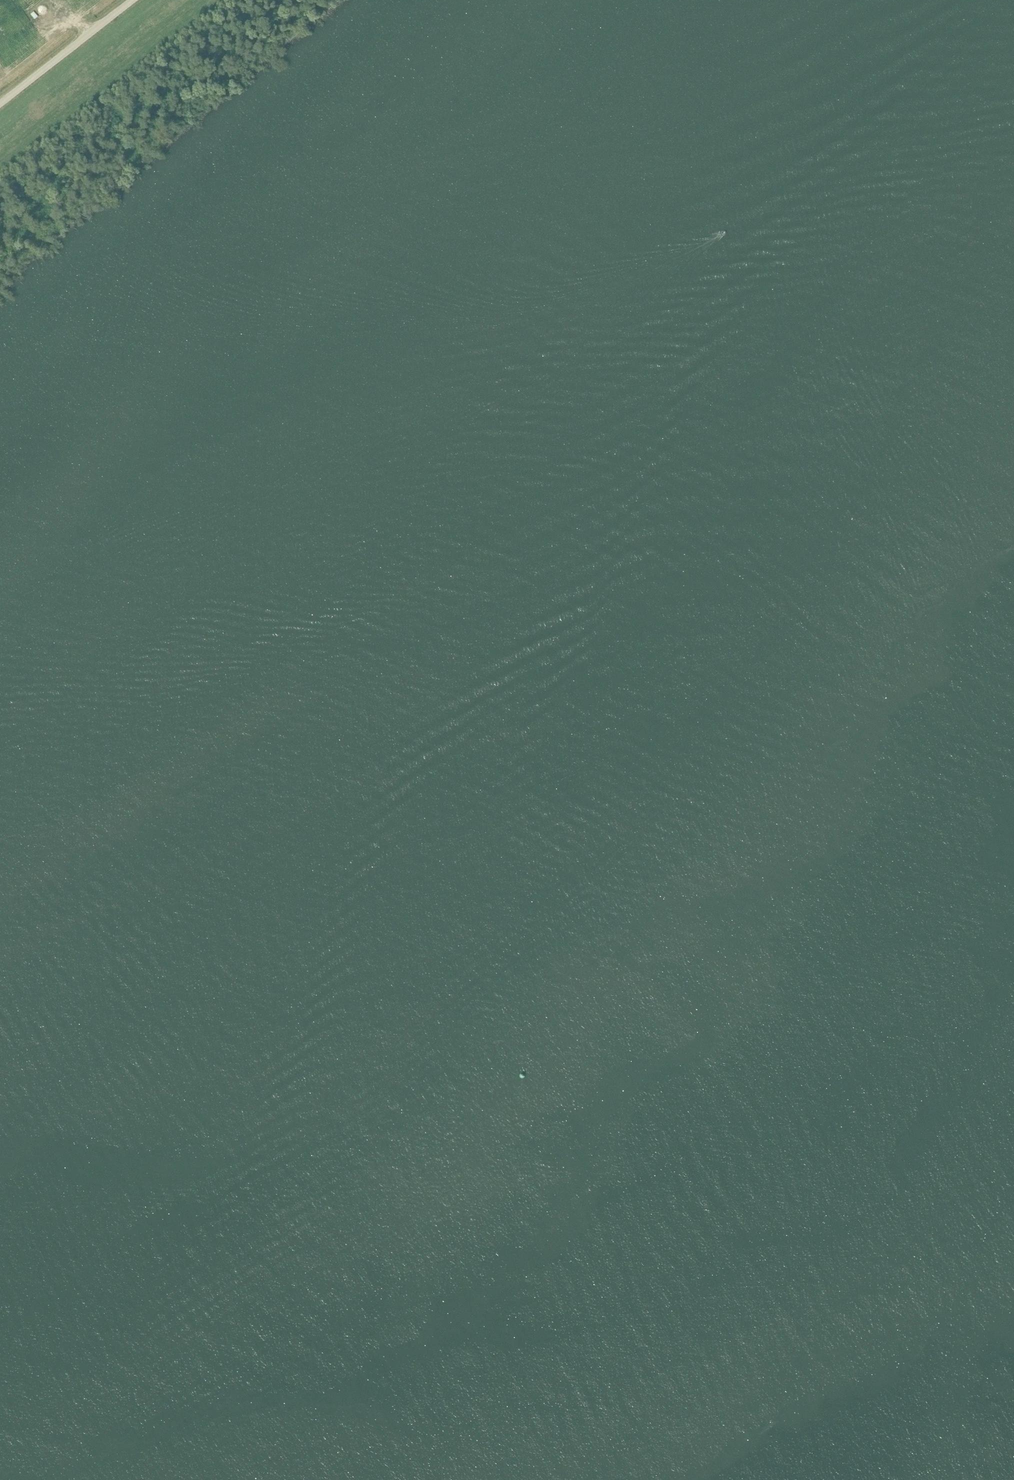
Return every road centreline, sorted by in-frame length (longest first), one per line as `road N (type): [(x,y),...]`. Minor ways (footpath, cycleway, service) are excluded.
road 1 (unclassified): [(0,104),(132,0)]

